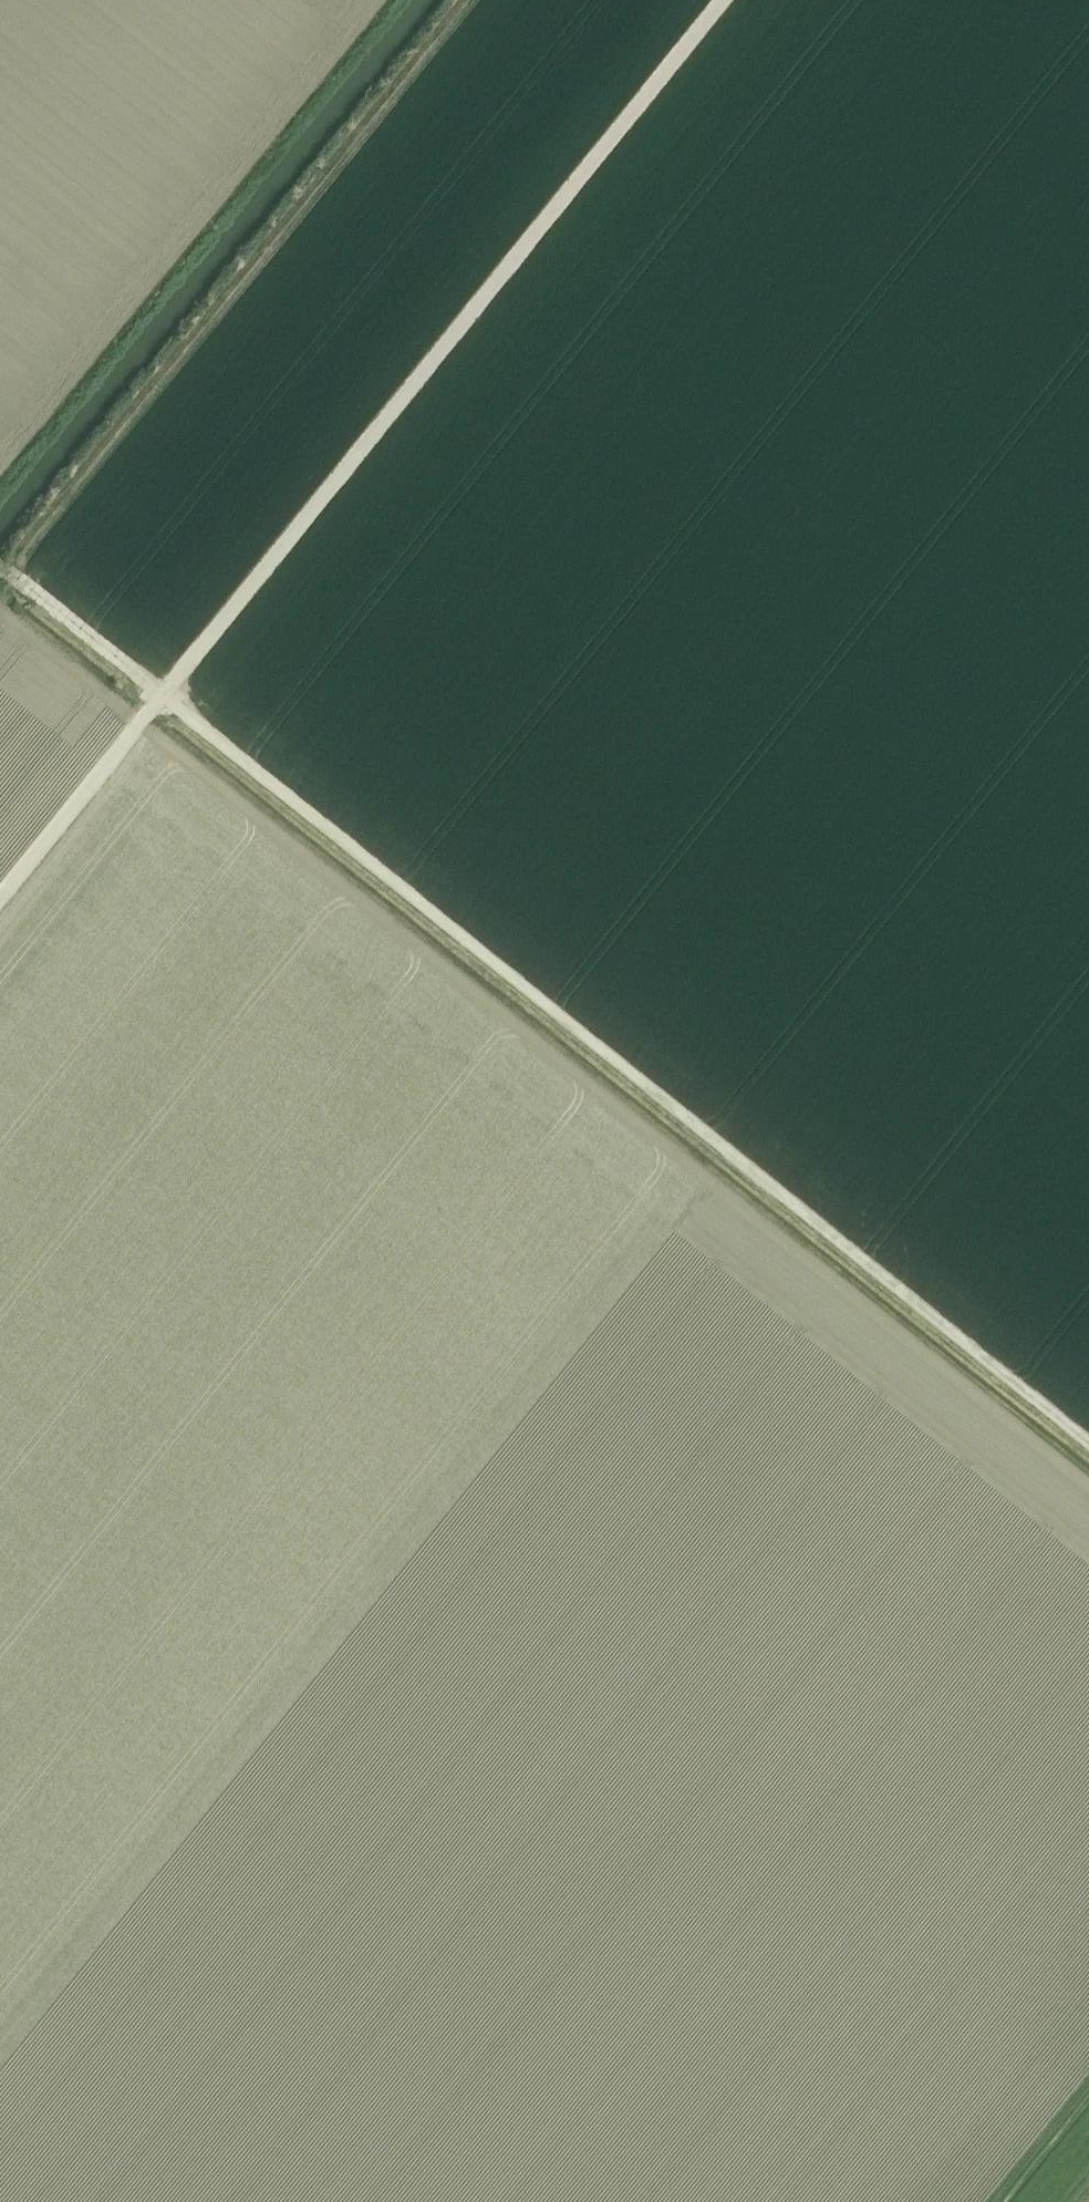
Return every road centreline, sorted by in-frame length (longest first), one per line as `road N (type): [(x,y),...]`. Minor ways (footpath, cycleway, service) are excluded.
road 1 (track): [(726,0),(0,897)]

